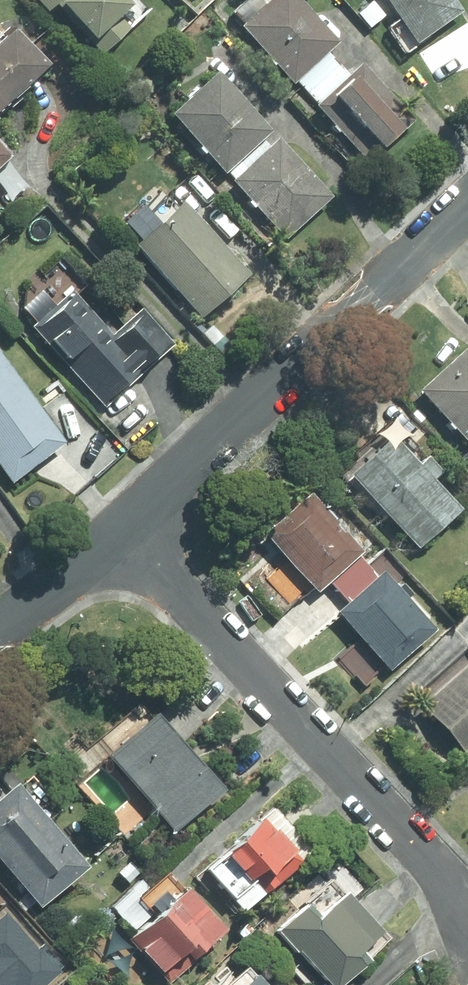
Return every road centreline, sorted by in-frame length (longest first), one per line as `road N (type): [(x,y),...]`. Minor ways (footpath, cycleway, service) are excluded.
road 1 (residential): [(467,906),(115,528)]
road 2 (residential): [(115,528),(467,209)]
road 3 (residential): [(115,528),(0,627)]

